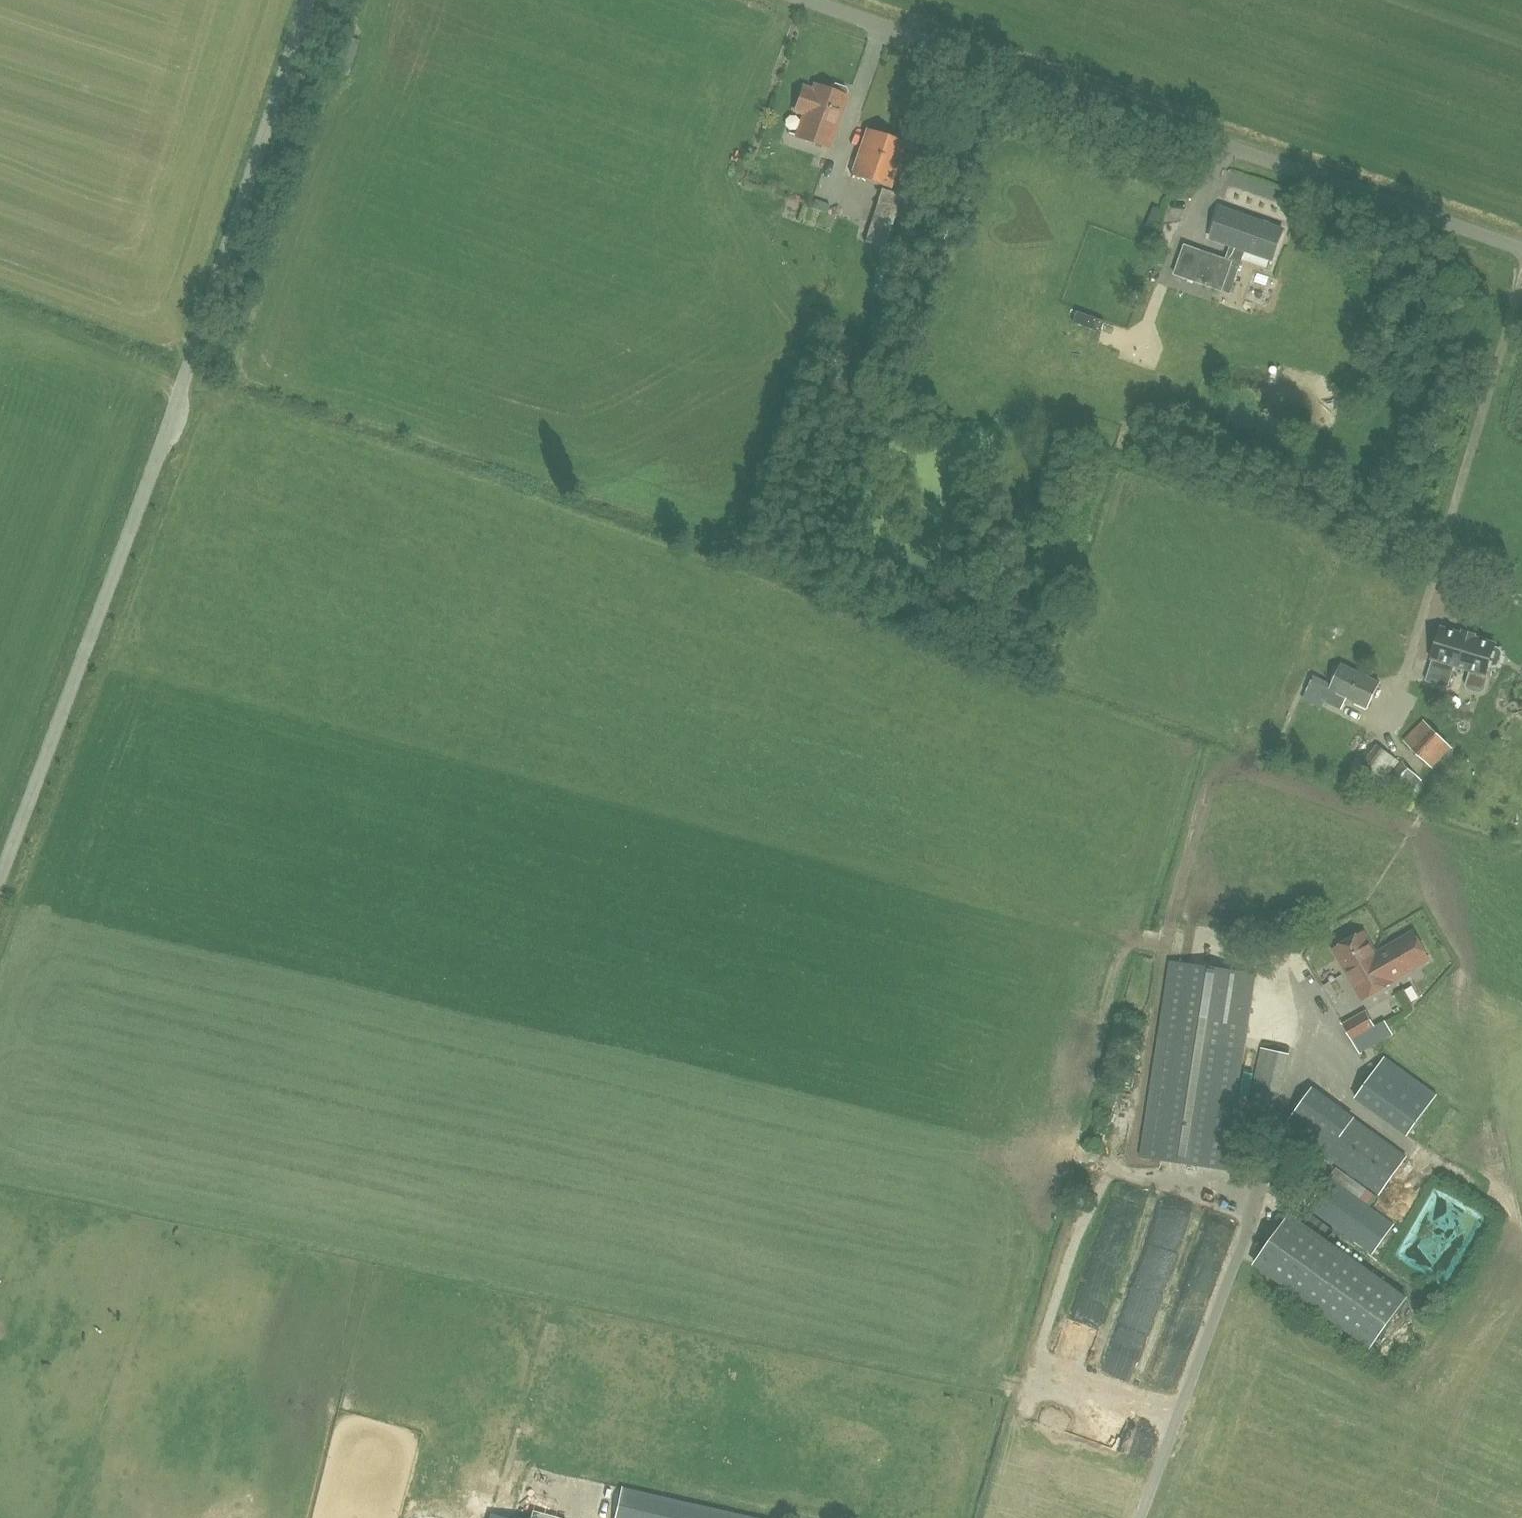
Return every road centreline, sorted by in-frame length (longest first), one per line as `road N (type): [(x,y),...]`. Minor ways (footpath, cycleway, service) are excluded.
road 1 (unclassified): [(308,0),(181,389),(0,874)]
road 2 (unclassified): [(1521,249),(811,0)]

